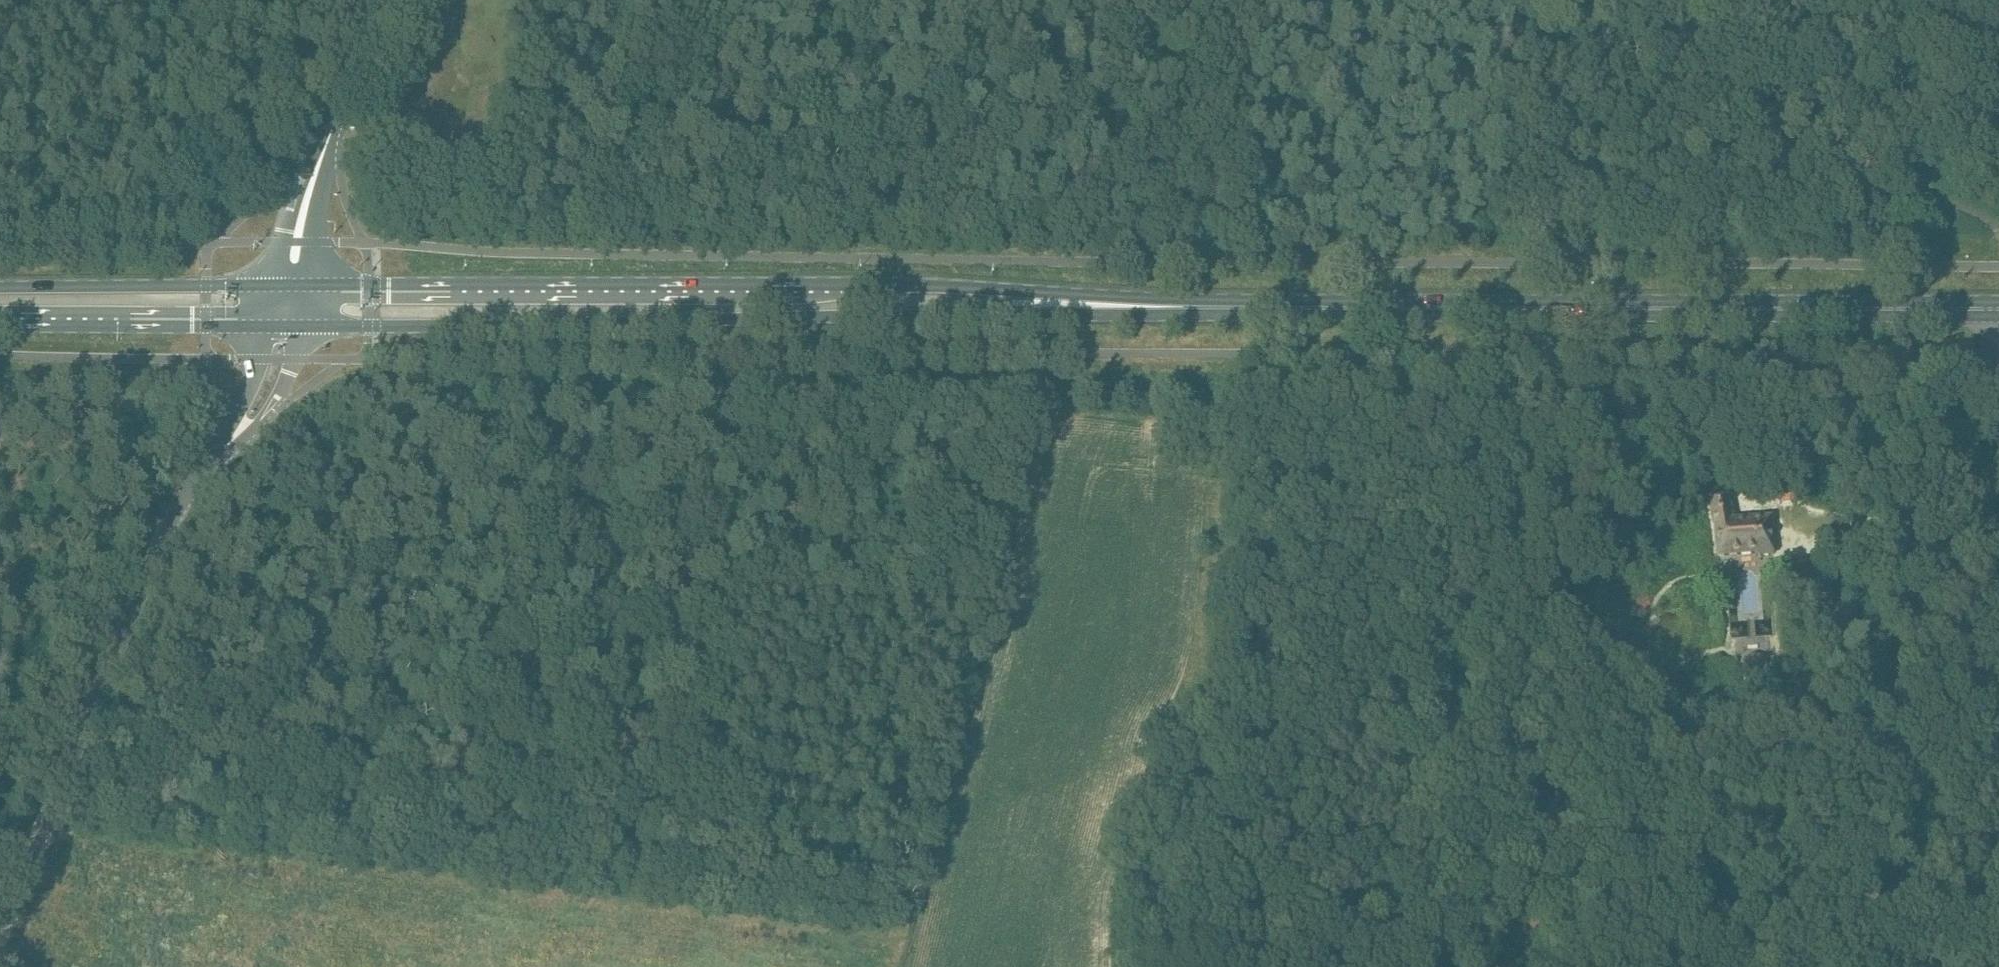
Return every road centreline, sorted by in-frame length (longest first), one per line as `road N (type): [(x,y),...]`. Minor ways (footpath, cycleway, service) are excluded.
road 1 (primary): [(1158,307),(972,285),(290,286)]
road 2 (primary): [(300,324),(1158,307)]
road 3 (primary): [(1158,307),(1998,308)]
road 4 (unclassified): [(1384,423),(1482,360),(1998,359)]
road 5 (unclassified): [(0,931),(174,515),(231,439)]
road 6 (unclassified): [(290,286),(313,182),(382,0)]
road 7 (primary): [(290,286),(0,288)]
road 8 (primary): [(0,323),(263,326)]
road 9 (unclassified): [(231,439),(286,387),(300,324)]
road 10 (track): [(1884,121),(1831,0)]

